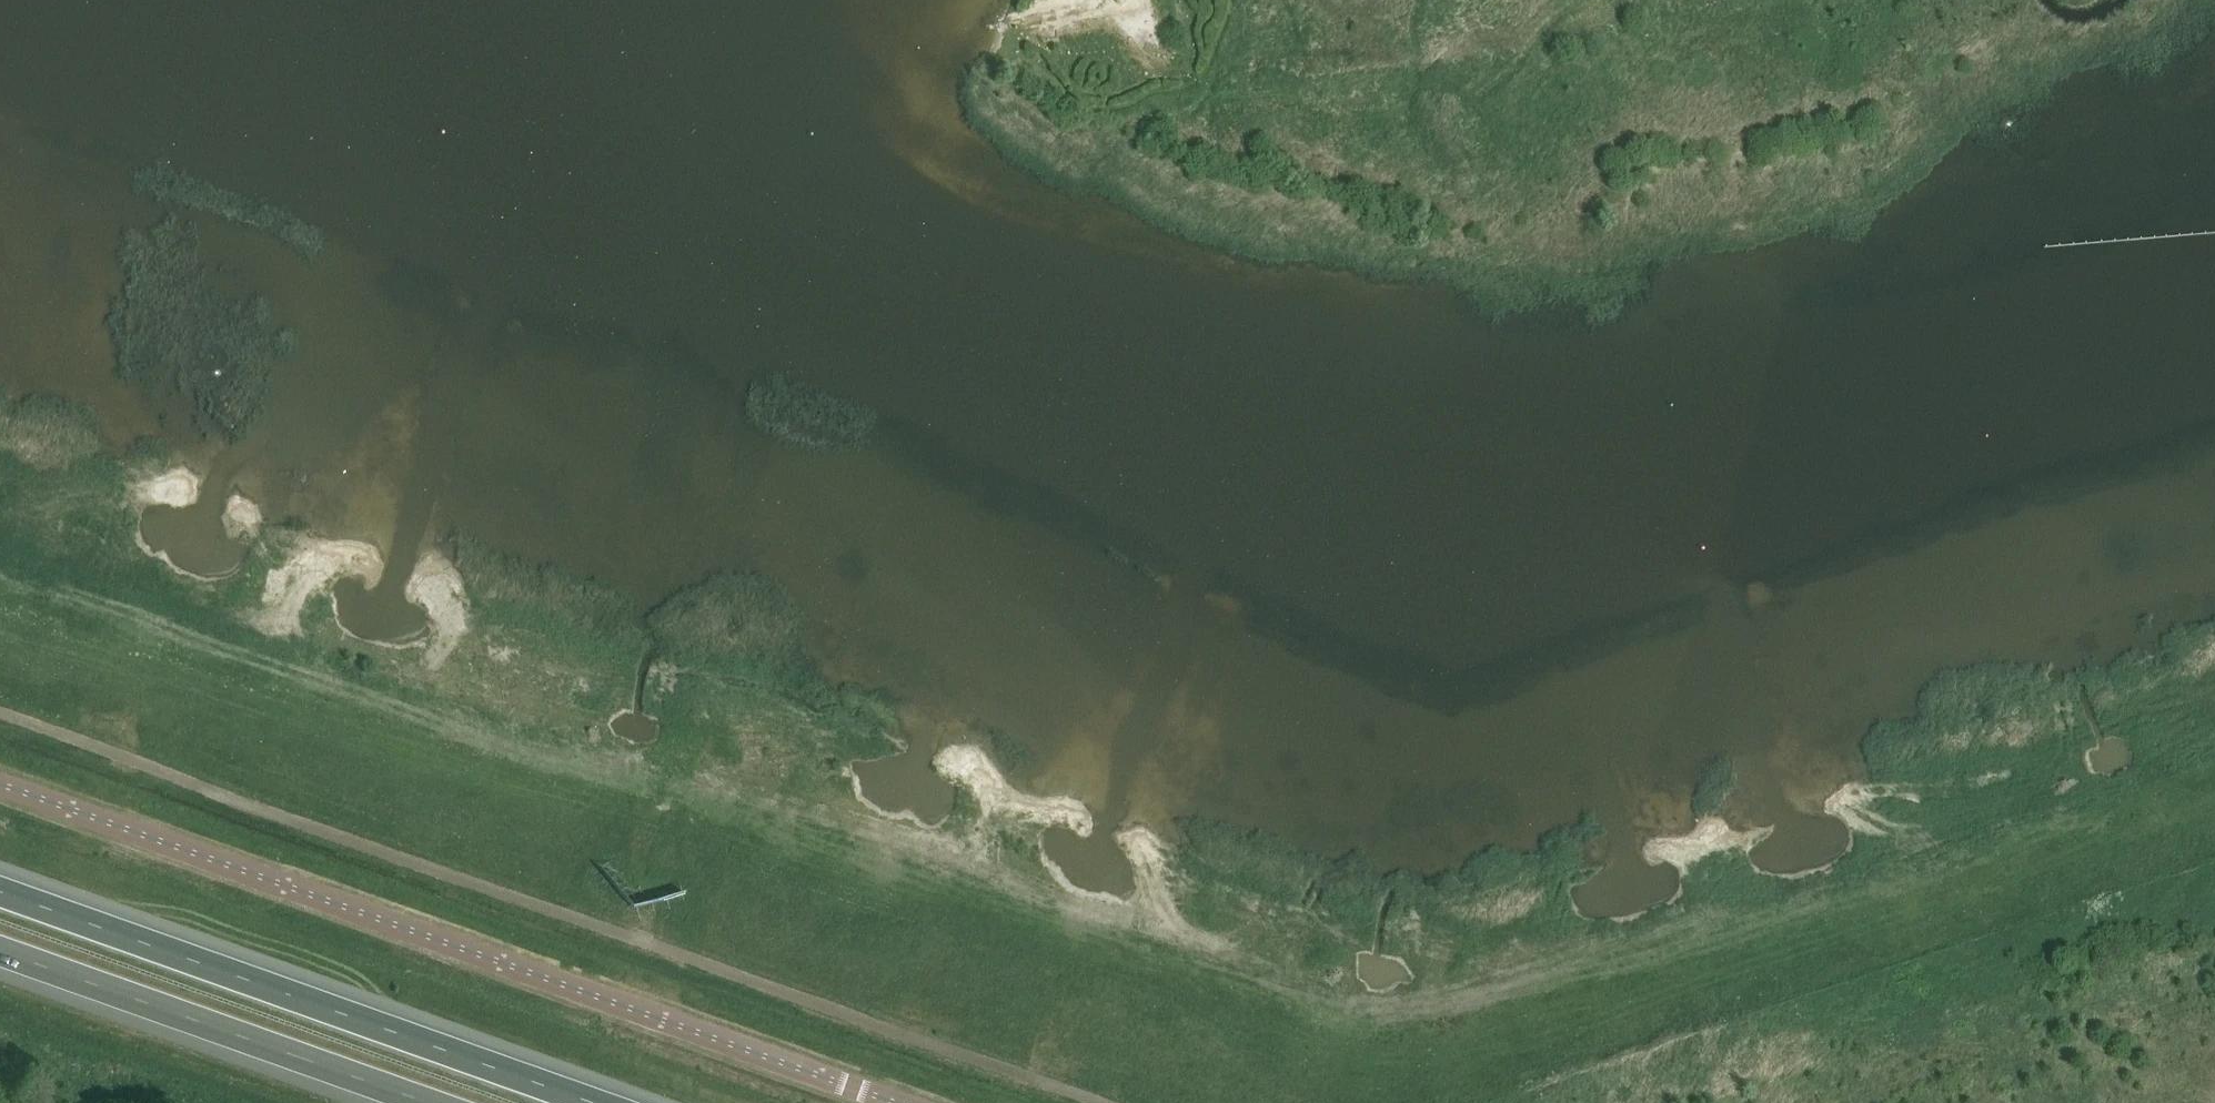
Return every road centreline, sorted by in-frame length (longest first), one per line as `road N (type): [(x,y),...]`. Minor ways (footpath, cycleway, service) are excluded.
road 1 (residential): [(895,1102),(0,785)]
road 2 (motorway): [(592,1102),(0,892)]
road 3 (motorway): [(0,953),(421,1102)]

